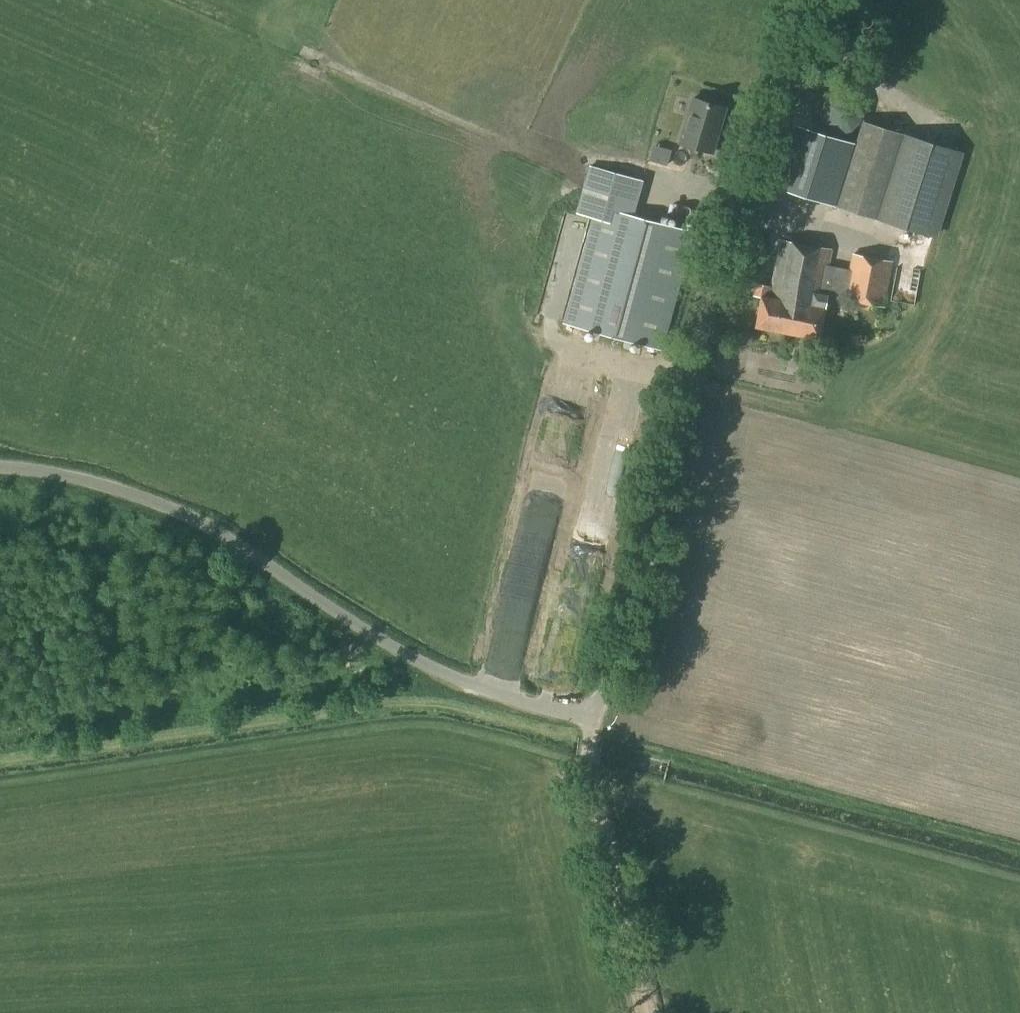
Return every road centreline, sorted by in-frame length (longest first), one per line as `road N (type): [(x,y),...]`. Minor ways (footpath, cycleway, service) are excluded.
road 1 (unclassified): [(590,737),(738,223),(830,0)]
road 2 (track): [(643,1012),(597,835),(590,737)]

